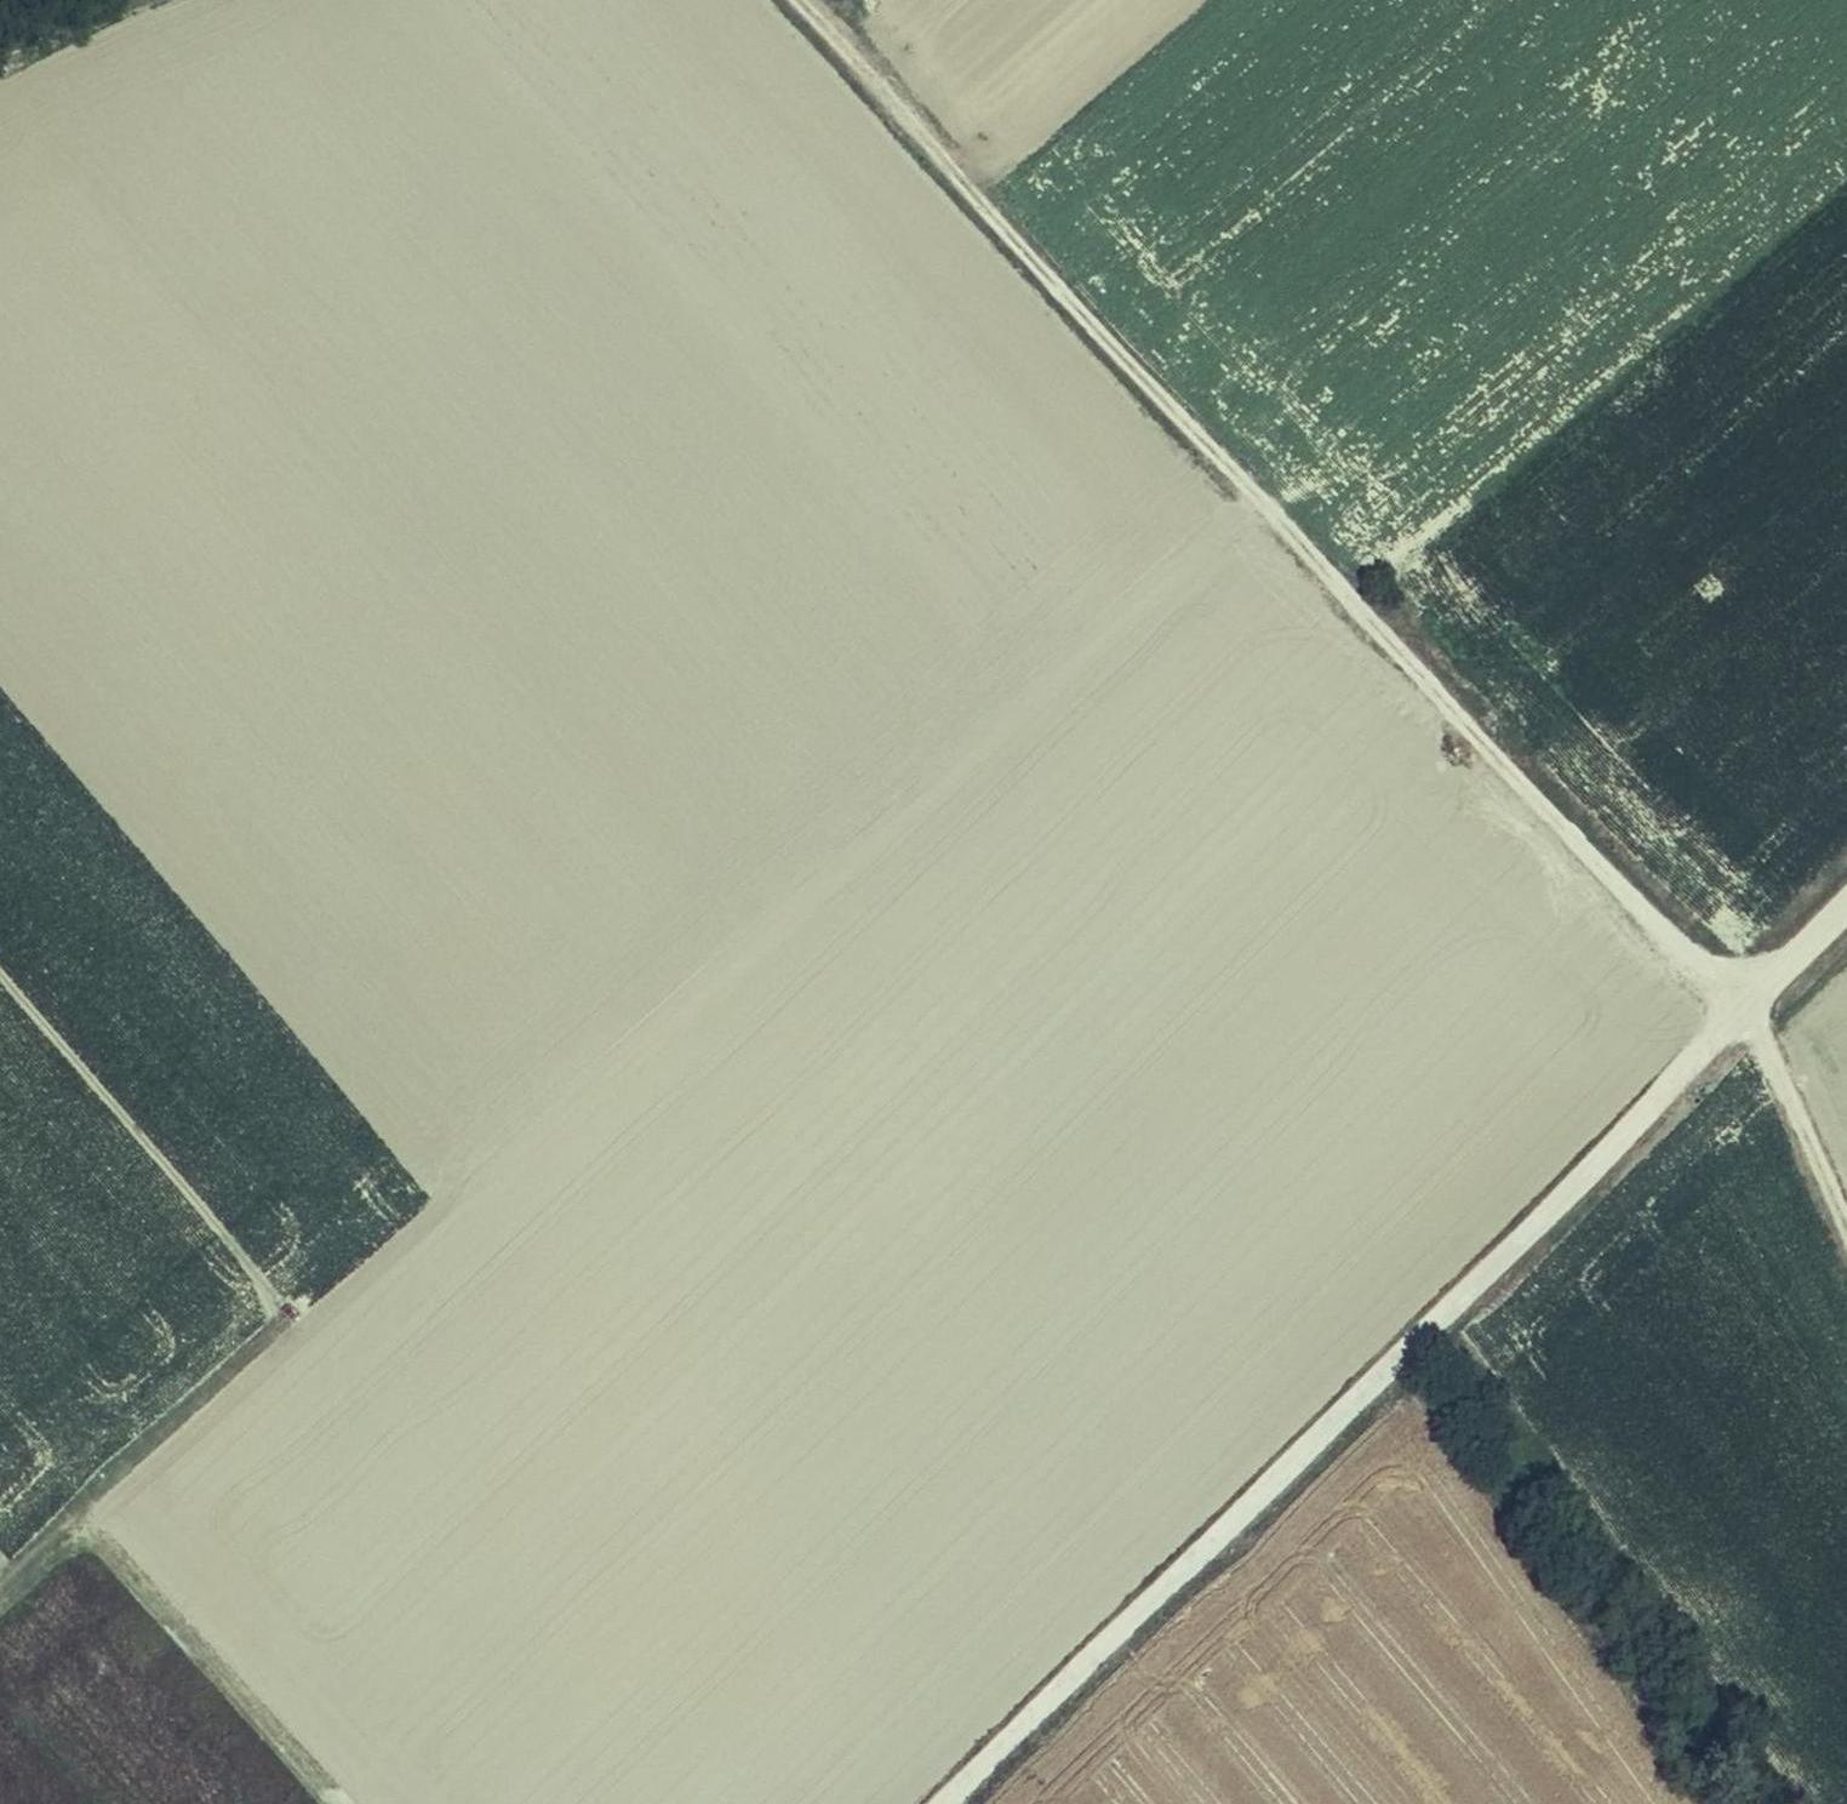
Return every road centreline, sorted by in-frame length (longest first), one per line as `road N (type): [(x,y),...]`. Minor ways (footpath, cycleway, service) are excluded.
road 1 (track): [(1846,1227),(1765,1031),(1463,728),(1270,498),(1163,403),(799,0)]
road 2 (track): [(0,1588),(291,1302)]

